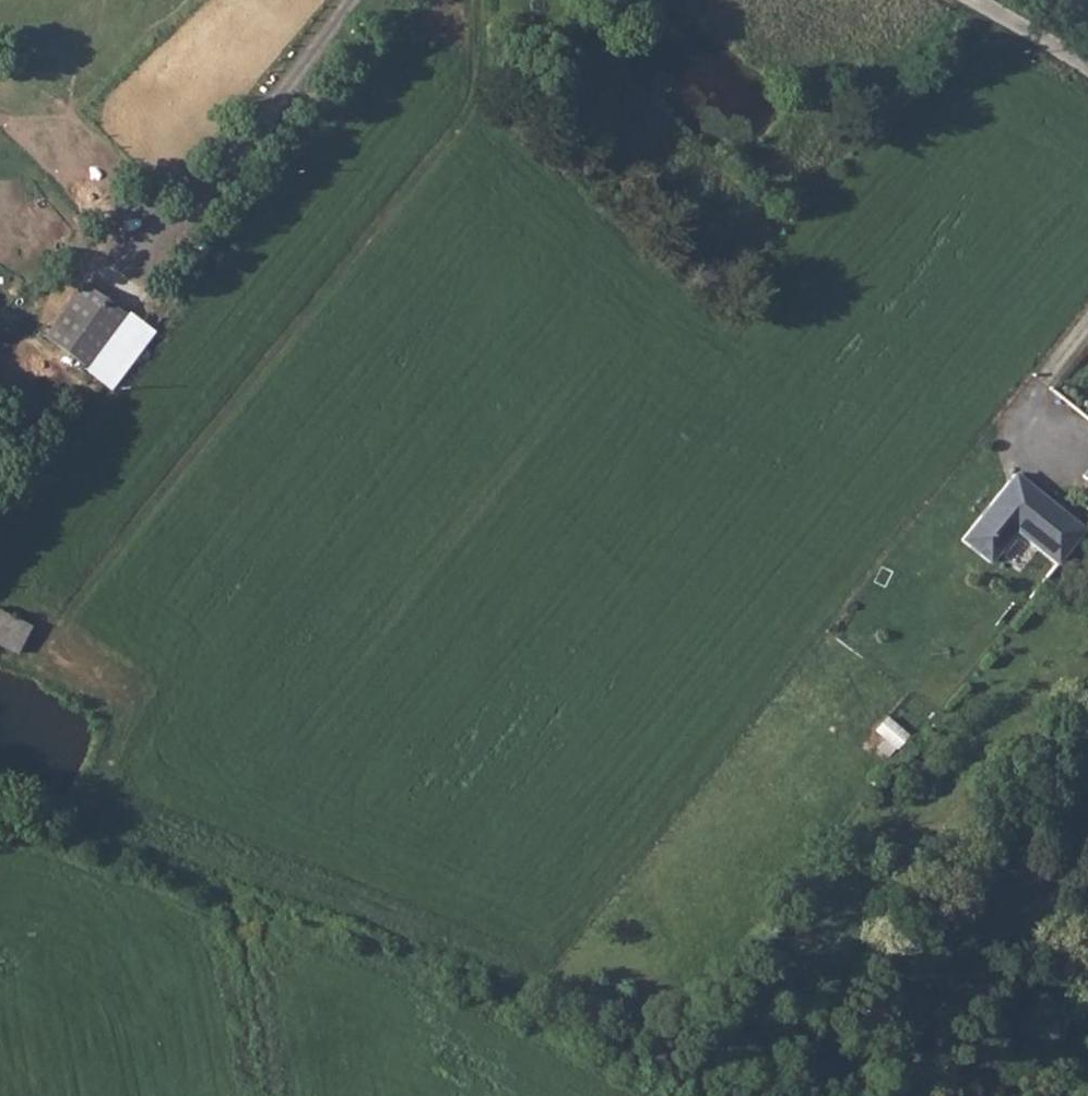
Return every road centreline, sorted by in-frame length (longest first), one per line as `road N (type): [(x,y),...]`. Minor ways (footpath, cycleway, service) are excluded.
road 1 (unclassified): [(1087,75),(961,0)]

